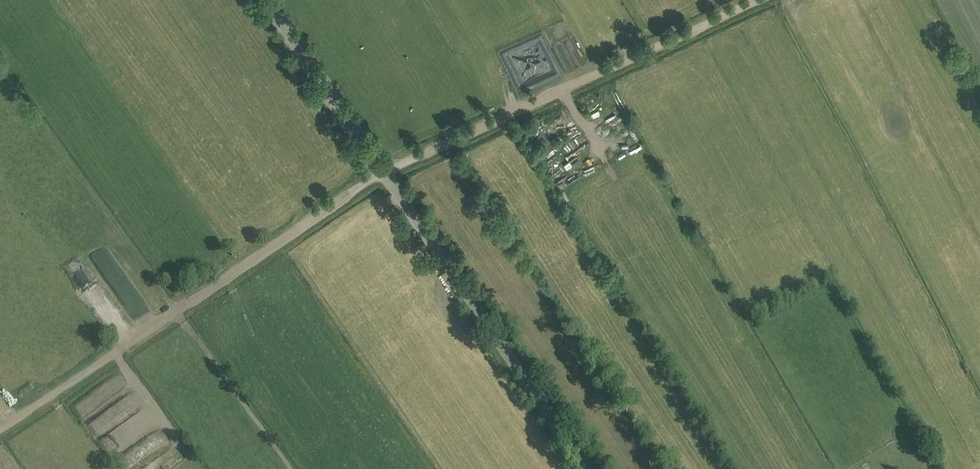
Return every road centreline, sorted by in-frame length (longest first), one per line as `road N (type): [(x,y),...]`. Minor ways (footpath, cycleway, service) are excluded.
road 1 (track): [(0,433),(383,171),(756,0)]
road 2 (tertiary): [(588,468),(270,0)]

